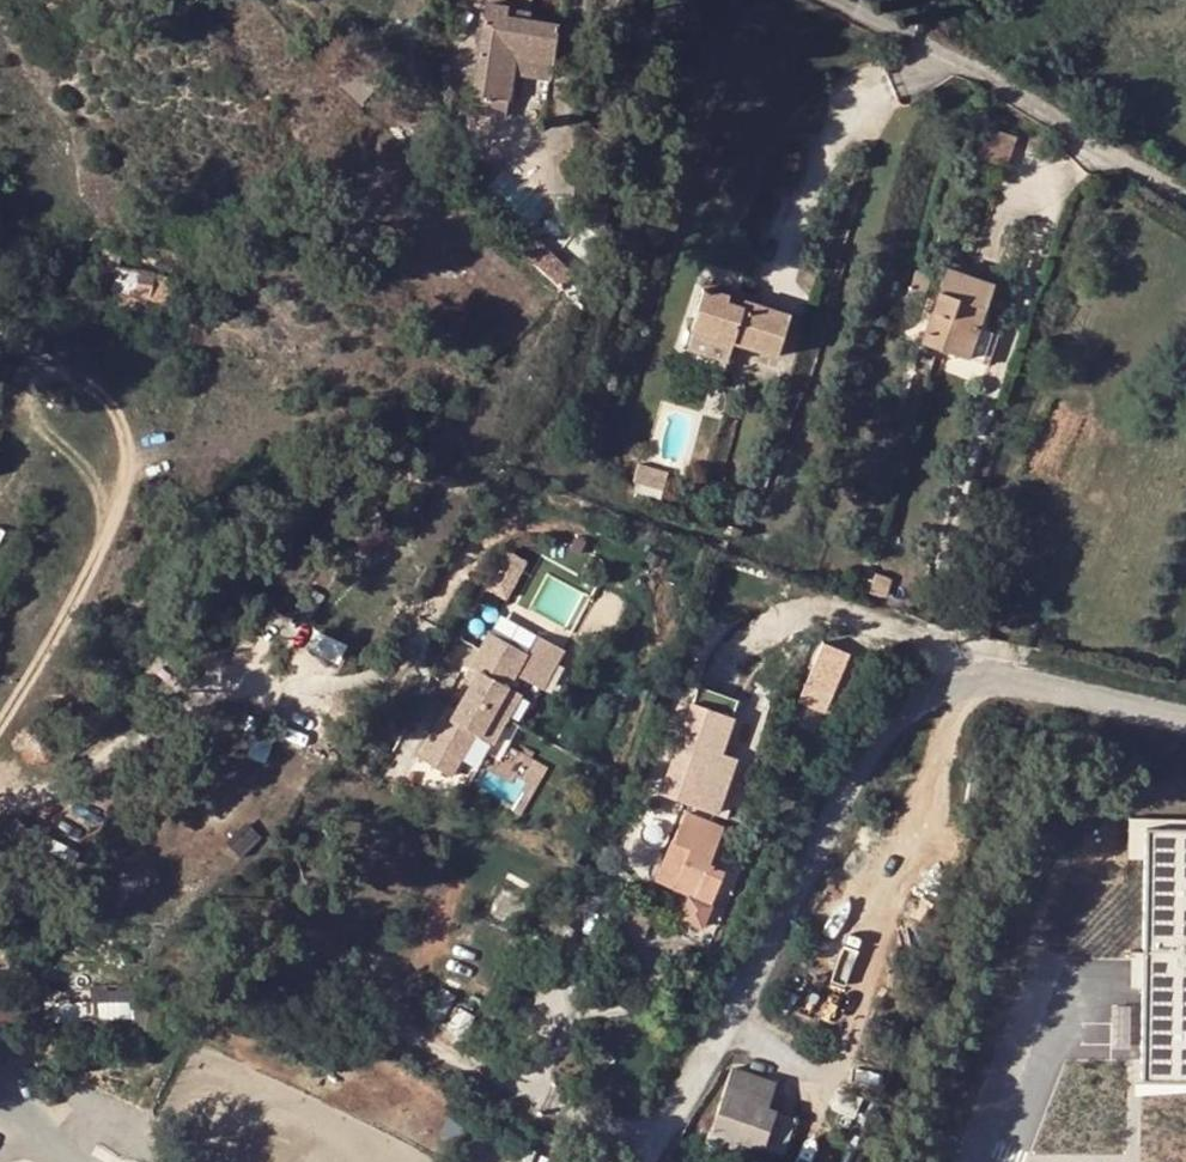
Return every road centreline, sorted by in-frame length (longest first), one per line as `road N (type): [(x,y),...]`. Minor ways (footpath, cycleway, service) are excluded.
road 1 (unclassified): [(1185,722),(994,679),(941,691),(893,723),(853,777),(711,1053),(643,1161)]
road 2 (unclassified): [(915,39),(1185,199)]

